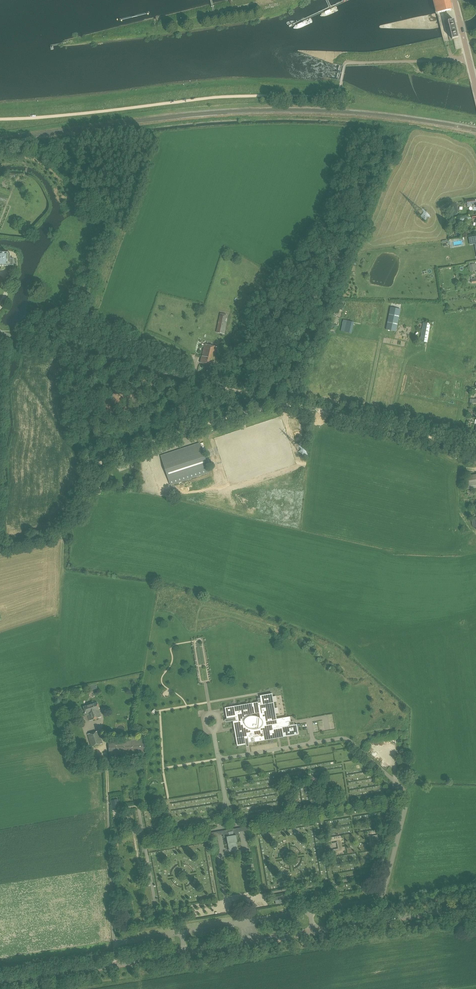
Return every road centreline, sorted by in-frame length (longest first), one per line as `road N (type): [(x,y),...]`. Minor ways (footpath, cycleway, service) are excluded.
road 1 (secondary): [(0,984),(475,905)]
road 2 (track): [(0,119),(222,97),(327,96),(340,84)]
road 3 (track): [(285,404),(106,459),(61,535),(0,550)]
road 4 (track): [(285,404),(21,338)]
road 5 (track): [(475,448),(285,404)]

